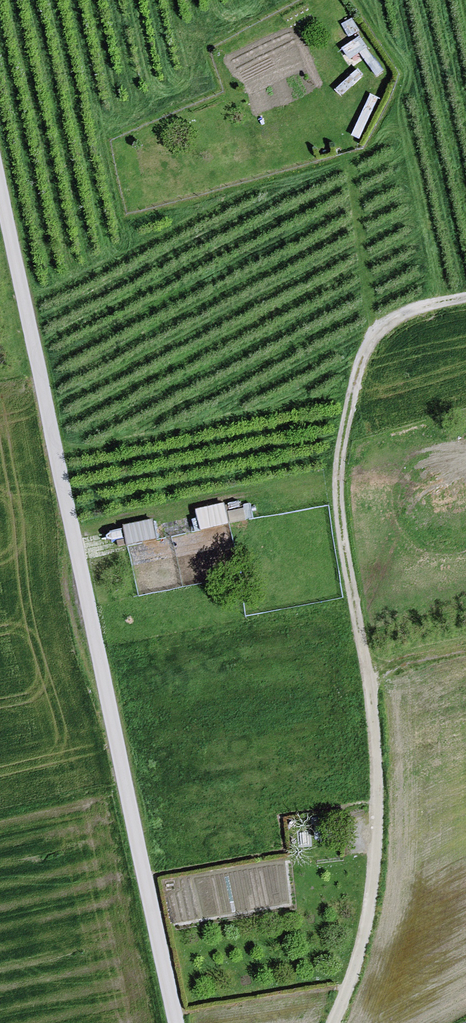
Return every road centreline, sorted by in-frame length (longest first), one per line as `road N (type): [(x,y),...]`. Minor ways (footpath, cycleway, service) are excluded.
road 1 (unclassified): [(176,1022),(0,188)]
road 2 (track): [(338,1022),(359,968),(374,882),(377,767),(339,480),(356,381),(372,340),(395,319),(465,298)]

